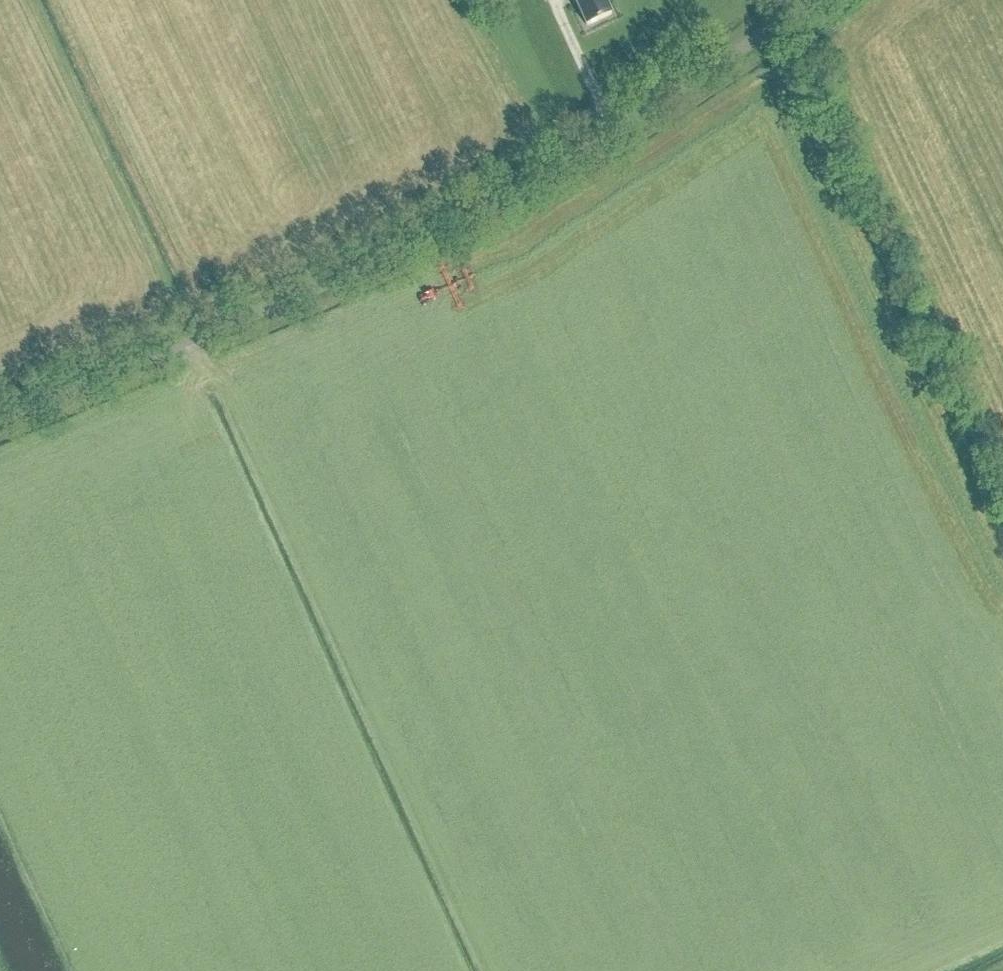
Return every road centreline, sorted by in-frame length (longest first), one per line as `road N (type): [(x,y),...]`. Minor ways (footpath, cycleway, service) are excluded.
road 1 (unclassified): [(0,419),(422,242),(553,170),(818,0)]

